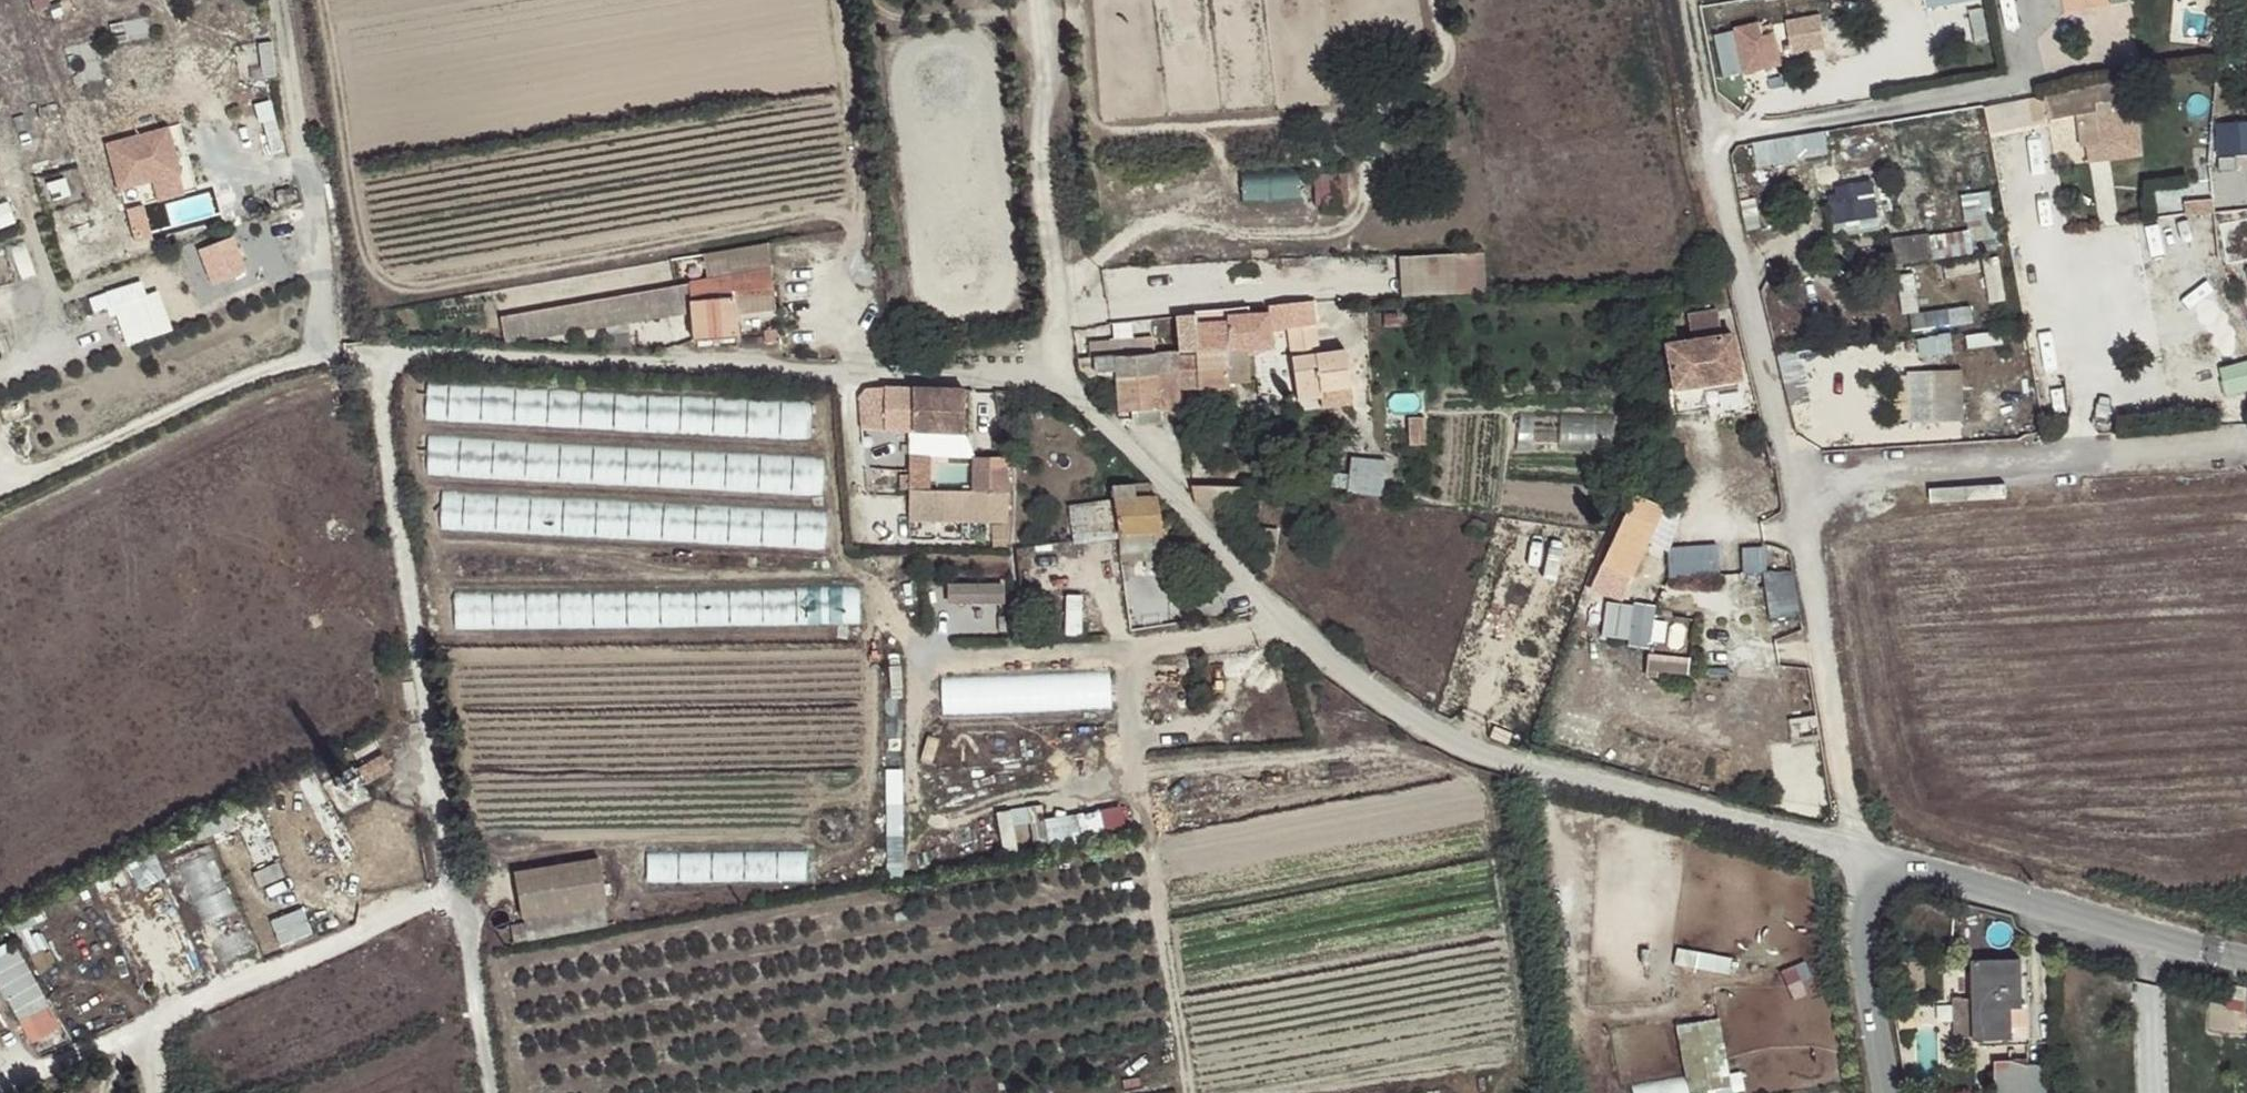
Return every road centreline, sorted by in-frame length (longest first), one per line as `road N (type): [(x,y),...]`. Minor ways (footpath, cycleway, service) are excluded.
road 1 (unclassified): [(486,1092),(383,352),(1054,382),(1241,580),(1392,706),(1489,757),(1862,853)]
road 2 (track): [(825,410),(839,555),(871,583),(913,642),(914,799),(924,816),(964,818),(1005,799),(1390,748),(1433,758),(1471,780)]
road 3 (residential): [(2009,86),(1711,133),(1795,486)]
road 4 (track): [(1048,575),(1082,573),(1100,582),(1116,609),(1191,1092)]
road 5 (residential): [(2246,456),(1795,486)]
road 6 (track): [(846,567),(818,574),(439,578)]
road 7 (unclassified): [(2246,959),(1862,853)]
road 8 (residential): [(1795,486),(1862,853)]
road 9 (track): [(916,662),(1231,640),(1283,617)]
road 10 (unclassified): [(1862,853),(1863,943),(1889,1092)]

